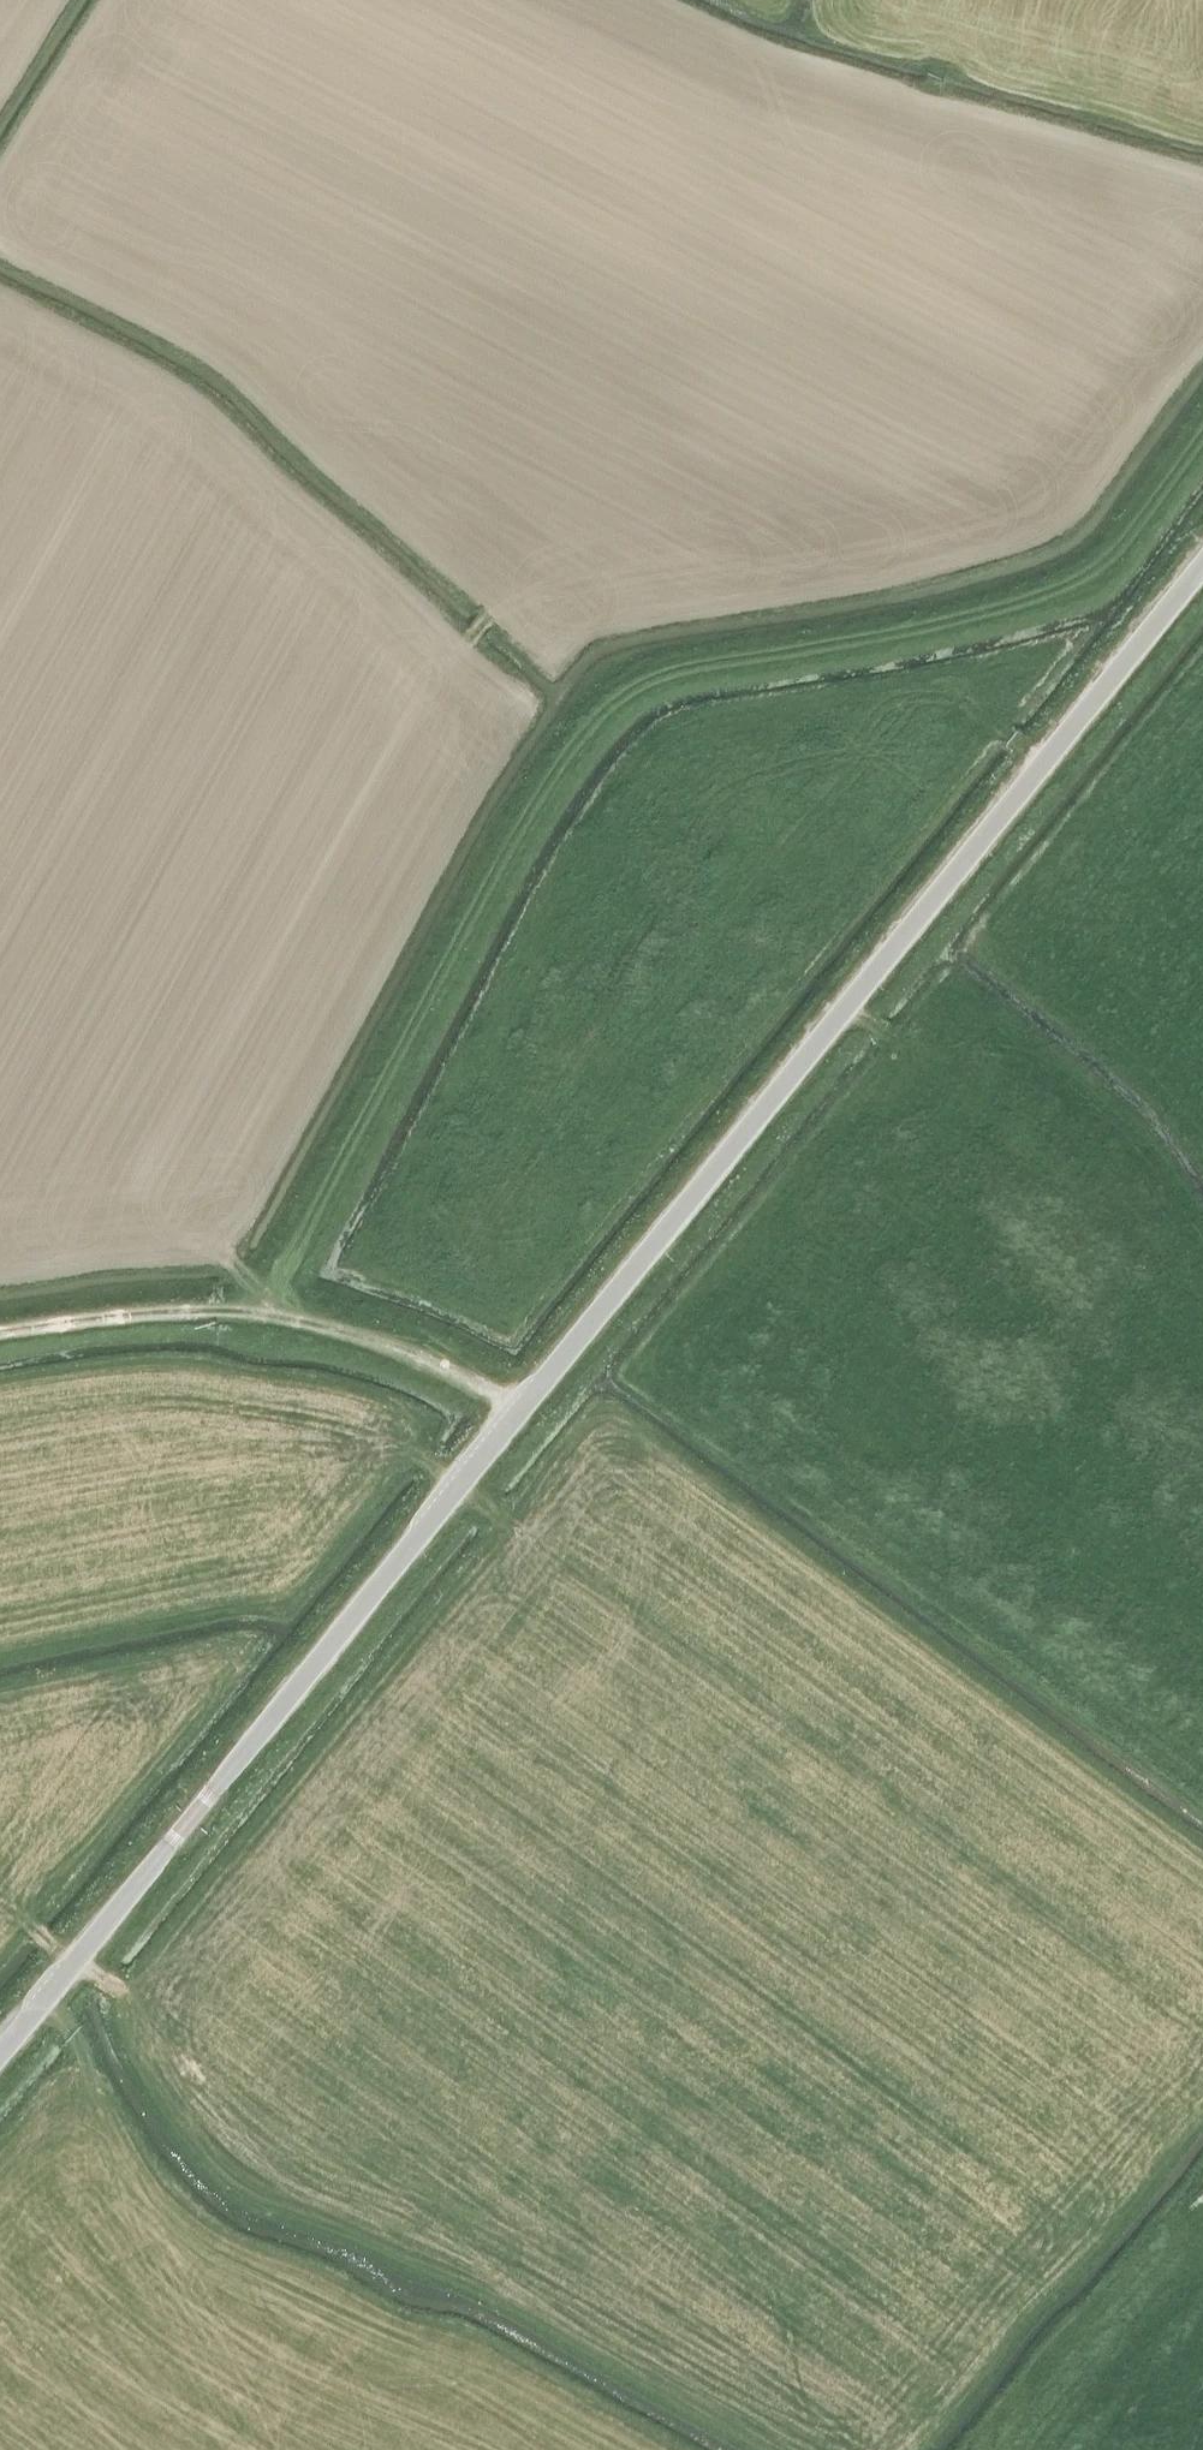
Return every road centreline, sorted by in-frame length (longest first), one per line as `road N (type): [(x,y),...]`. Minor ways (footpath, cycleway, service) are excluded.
road 1 (tertiary): [(0,2055),(1202,566)]
road 2 (track): [(1202,435),(1135,526),(1085,574),(995,609),(658,676),(623,694),(590,725),(519,828),(261,1315)]
road 3 (track): [(261,1315),(369,1340),(484,1386),(520,1410)]
road 4 (track): [(0,1332),(149,1314),(261,1315)]

